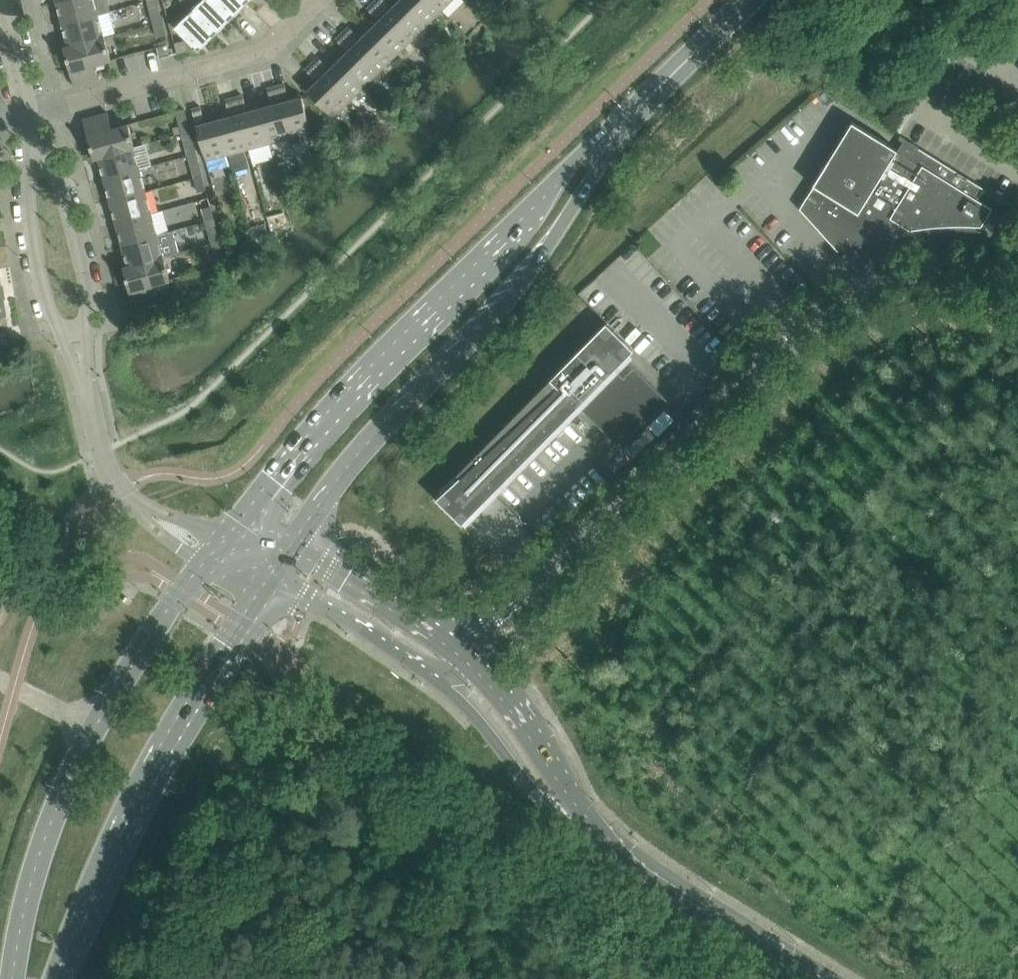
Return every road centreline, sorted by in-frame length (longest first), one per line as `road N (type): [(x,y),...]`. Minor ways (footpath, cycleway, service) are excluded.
road 1 (secondary): [(615,132),(576,161),(397,345),(228,533)]
road 2 (unclassified): [(1017,288),(922,284),(861,303),(811,331),(581,551)]
road 3 (secondary): [(290,553),(386,426),(514,295),(615,132)]
road 4 (secondary): [(204,564),(125,679),(78,766),(44,841),(13,978)]
road 5 (unclassified): [(726,978),(336,734)]
road 6 (secondary): [(57,978),(138,803),(268,586)]
road 7 (residential): [(27,112),(265,53),(322,0)]
road 8 (tertiary): [(806,978),(684,906),(583,813)]
road 9 (residential): [(35,149),(31,210),(43,288),(85,379)]
road 10 (residential): [(85,379),(84,278),(64,204),(35,149)]
road 11 (tertiary): [(435,680),(583,813)]
road 12 (tertiary): [(268,586),(306,598),(435,680)]
road 13 (secondary): [(752,0),(615,132)]
road 14 (tertiary): [(583,813),(480,665)]
road 15 (unclassified): [(581,551),(503,613),(434,636)]
road 16 (tertiary): [(434,636),(325,565),(290,553)]
road 17 (unclassified): [(480,665),(545,613),(581,551)]

